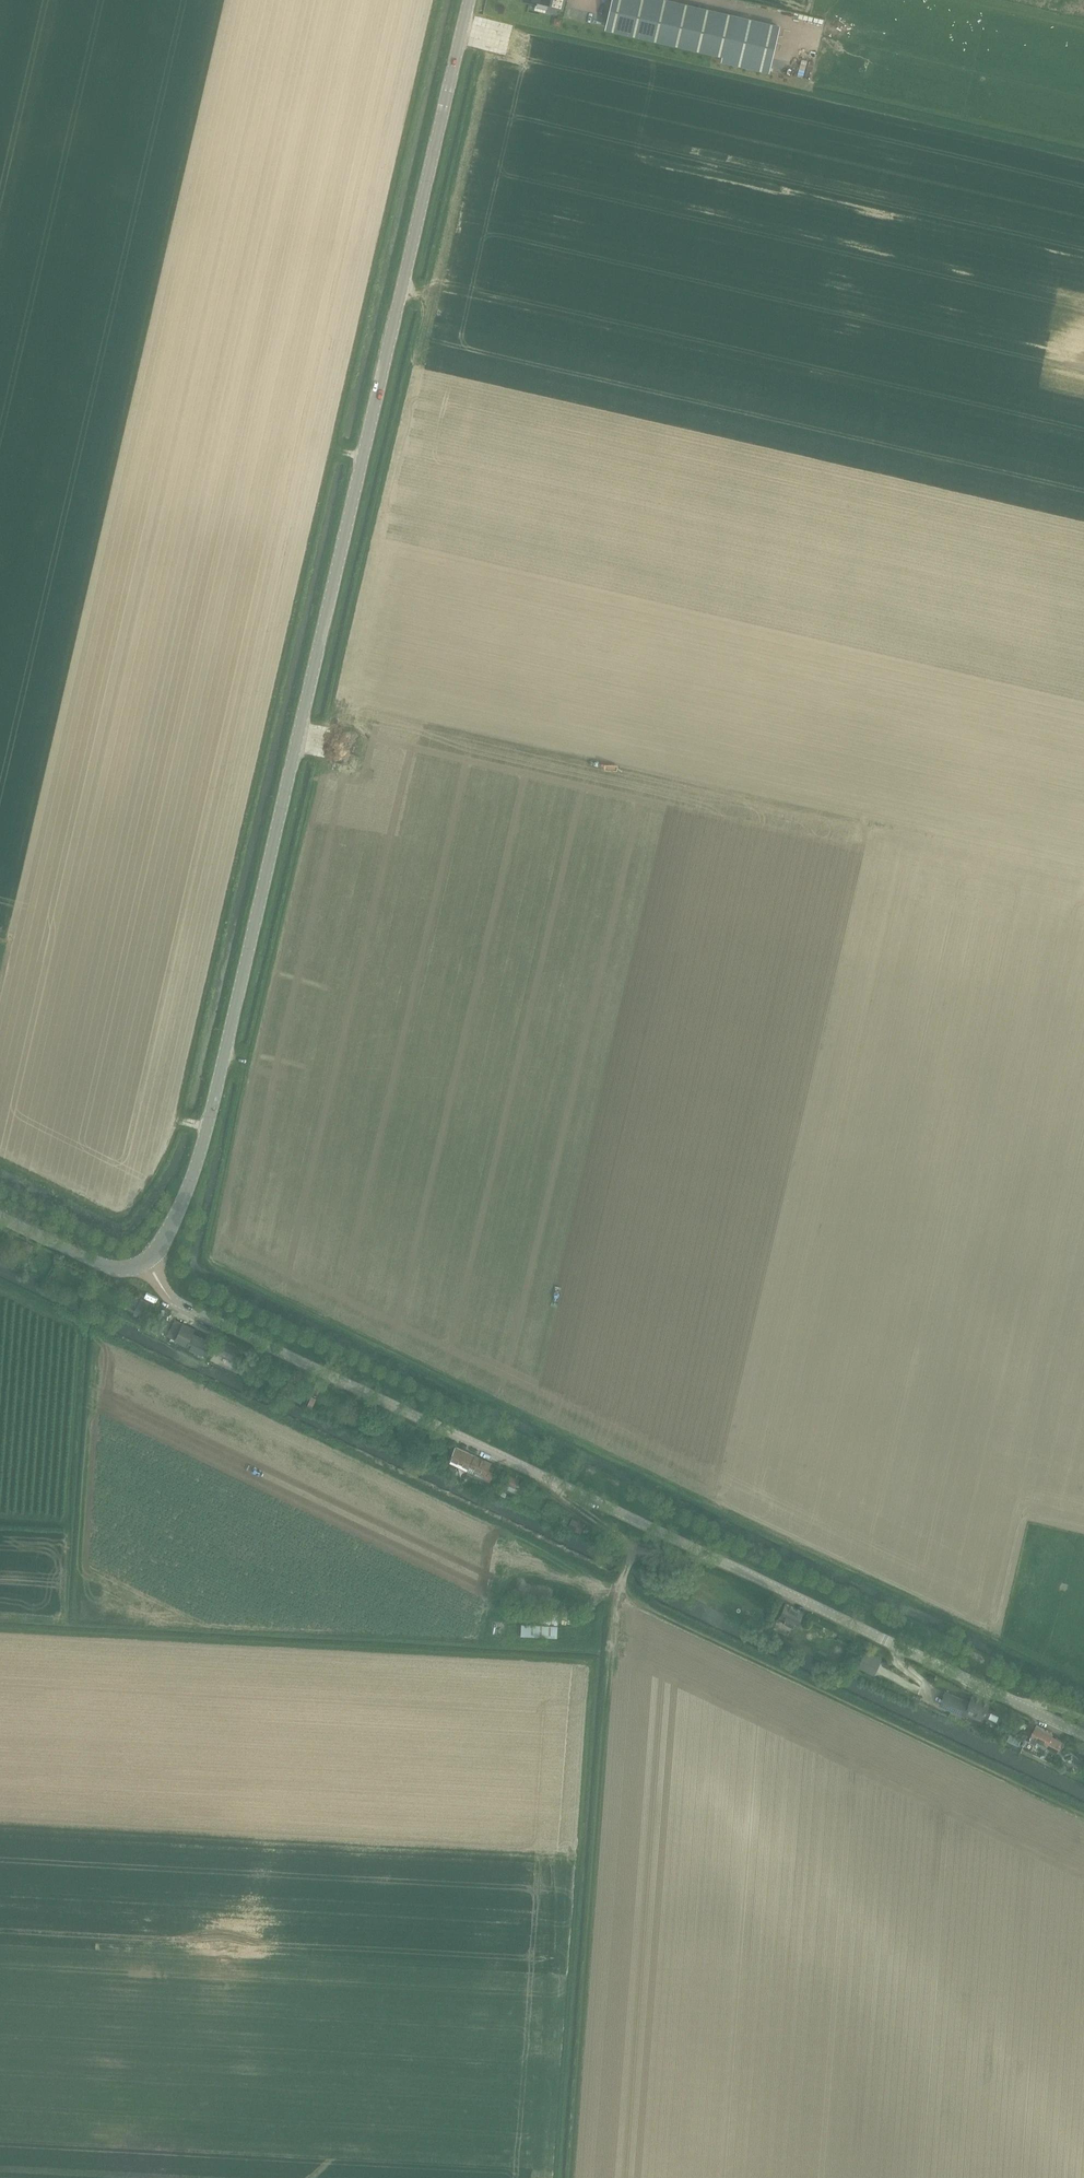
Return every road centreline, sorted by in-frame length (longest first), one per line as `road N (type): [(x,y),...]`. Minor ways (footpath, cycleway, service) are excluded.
road 1 (track): [(437,0),(172,1143),(133,1205),(120,1213),(0,1161)]
road 2 (unclassified): [(146,1261),(181,1206),(212,1106),(469,0)]
road 3 (unclassified): [(1083,1735),(184,1306),(146,1261)]
road 4 (track): [(611,1591),(571,2177)]
road 5 (track): [(0,1618),(63,1621),(80,1328),(0,1290)]
road 6 (track): [(550,1480),(634,1548),(713,1558)]
road 7 (track): [(636,1548),(608,1592),(498,1561)]
road 8 (unclassified): [(146,1261),(106,1266),(0,1217)]

